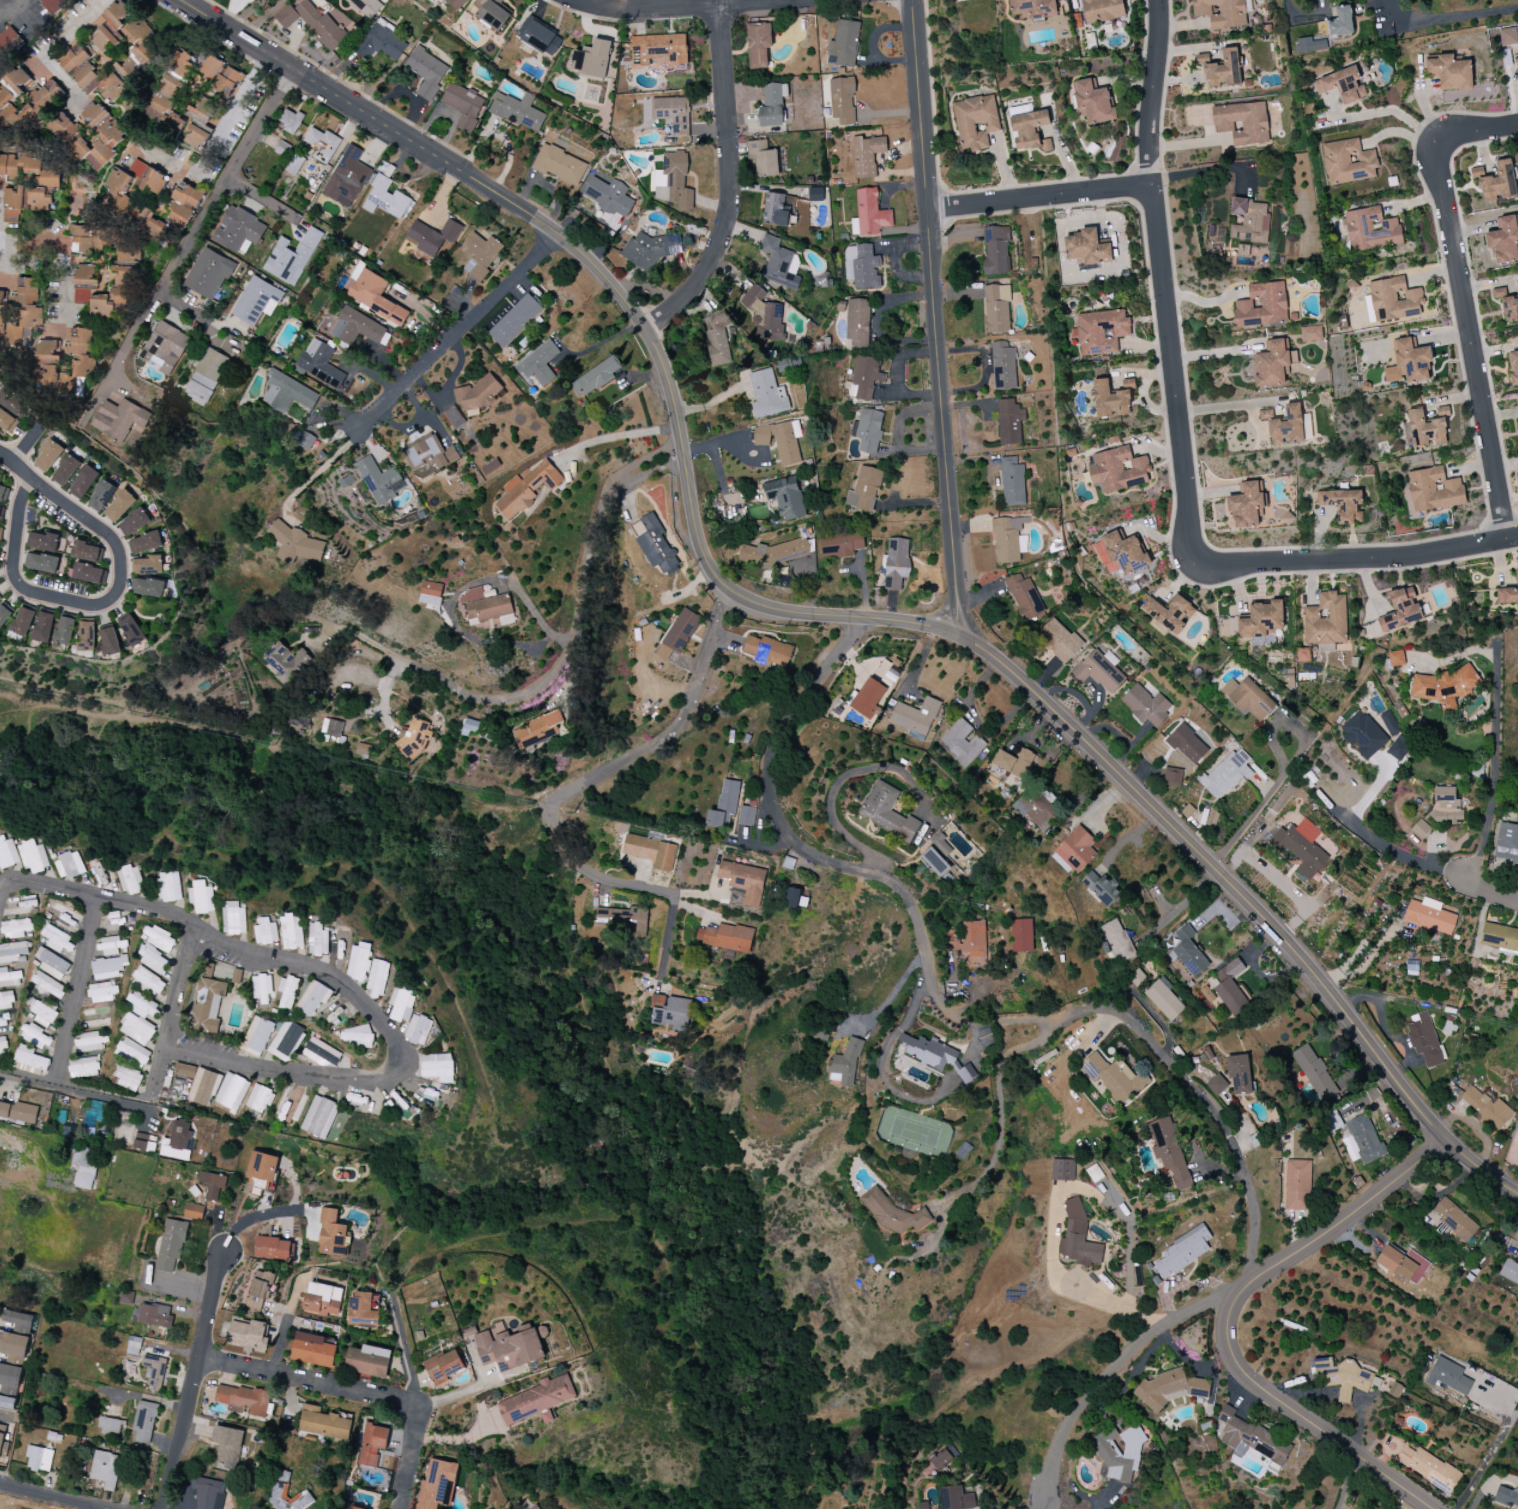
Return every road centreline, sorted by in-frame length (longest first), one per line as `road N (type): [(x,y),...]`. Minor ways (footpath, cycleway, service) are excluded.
road 1 (tertiary): [(177,0),(496,193),(591,263),(647,333),(675,397),(701,542),(715,576),(757,606),(927,628),(991,656),(1251,905),(1443,1140),(1517,1195)]
road 2 (residential): [(1517,536),(1374,559),(1190,564),(1150,181),(926,207)]
road 3 (residential): [(167,1047),(246,1068),(381,1081),(401,1053),(358,996),(331,975),(216,941),(172,914),(15,883)]
road 4 (tertiary): [(912,0),(961,638)]
road 5 (residential): [(1443,1140),(1253,1283),(1228,1315),(1227,1334),(1235,1363),(1261,1389),(1429,1508)]
road 6 (residential): [(735,594),(684,721),(551,803),(548,813),(572,861),(606,879),(672,894),(662,974)]
road 7 (residential): [(688,478),(612,519),(563,657),(530,694),(478,700),(337,629)]
road 8 (residential): [(1502,539),(1438,157),(1447,141),(1467,132),(1517,124)]
road 9 (residential): [(292,69),(90,415)]
road 10 (residential): [(27,476),(116,541),(119,595),(89,606),(22,588),(13,571),(15,516),(27,476)]
road 11 (residential): [(717,0),(732,155),(729,219),(701,281),(647,333)]
road 12 (residential): [(401,1508),(415,1422),(407,1402),(199,1356)]
road 13 (residential): [(1051,1508),(1051,1479),(1068,1429),(1123,1356),(1183,1311),(1213,1298),(1237,1299)]
road 14 (residential): [(567,243),(360,429)]
road 15 (residential): [(223,1252),(165,1508)]
road 16 (residential): [(576,0),(621,10),(801,0)]
road 17 (residential): [(63,1082),(101,897)]
road 18 (residential): [(1150,181),(1152,0)]
road 19 (residential): [(155,1102),(196,928)]
road 20 (residential): [(0,1069),(155,1102)]
road 21 (residential): [(1381,32),(1517,12)]
road 22 (residential): [(415,1409),(389,1291)]

